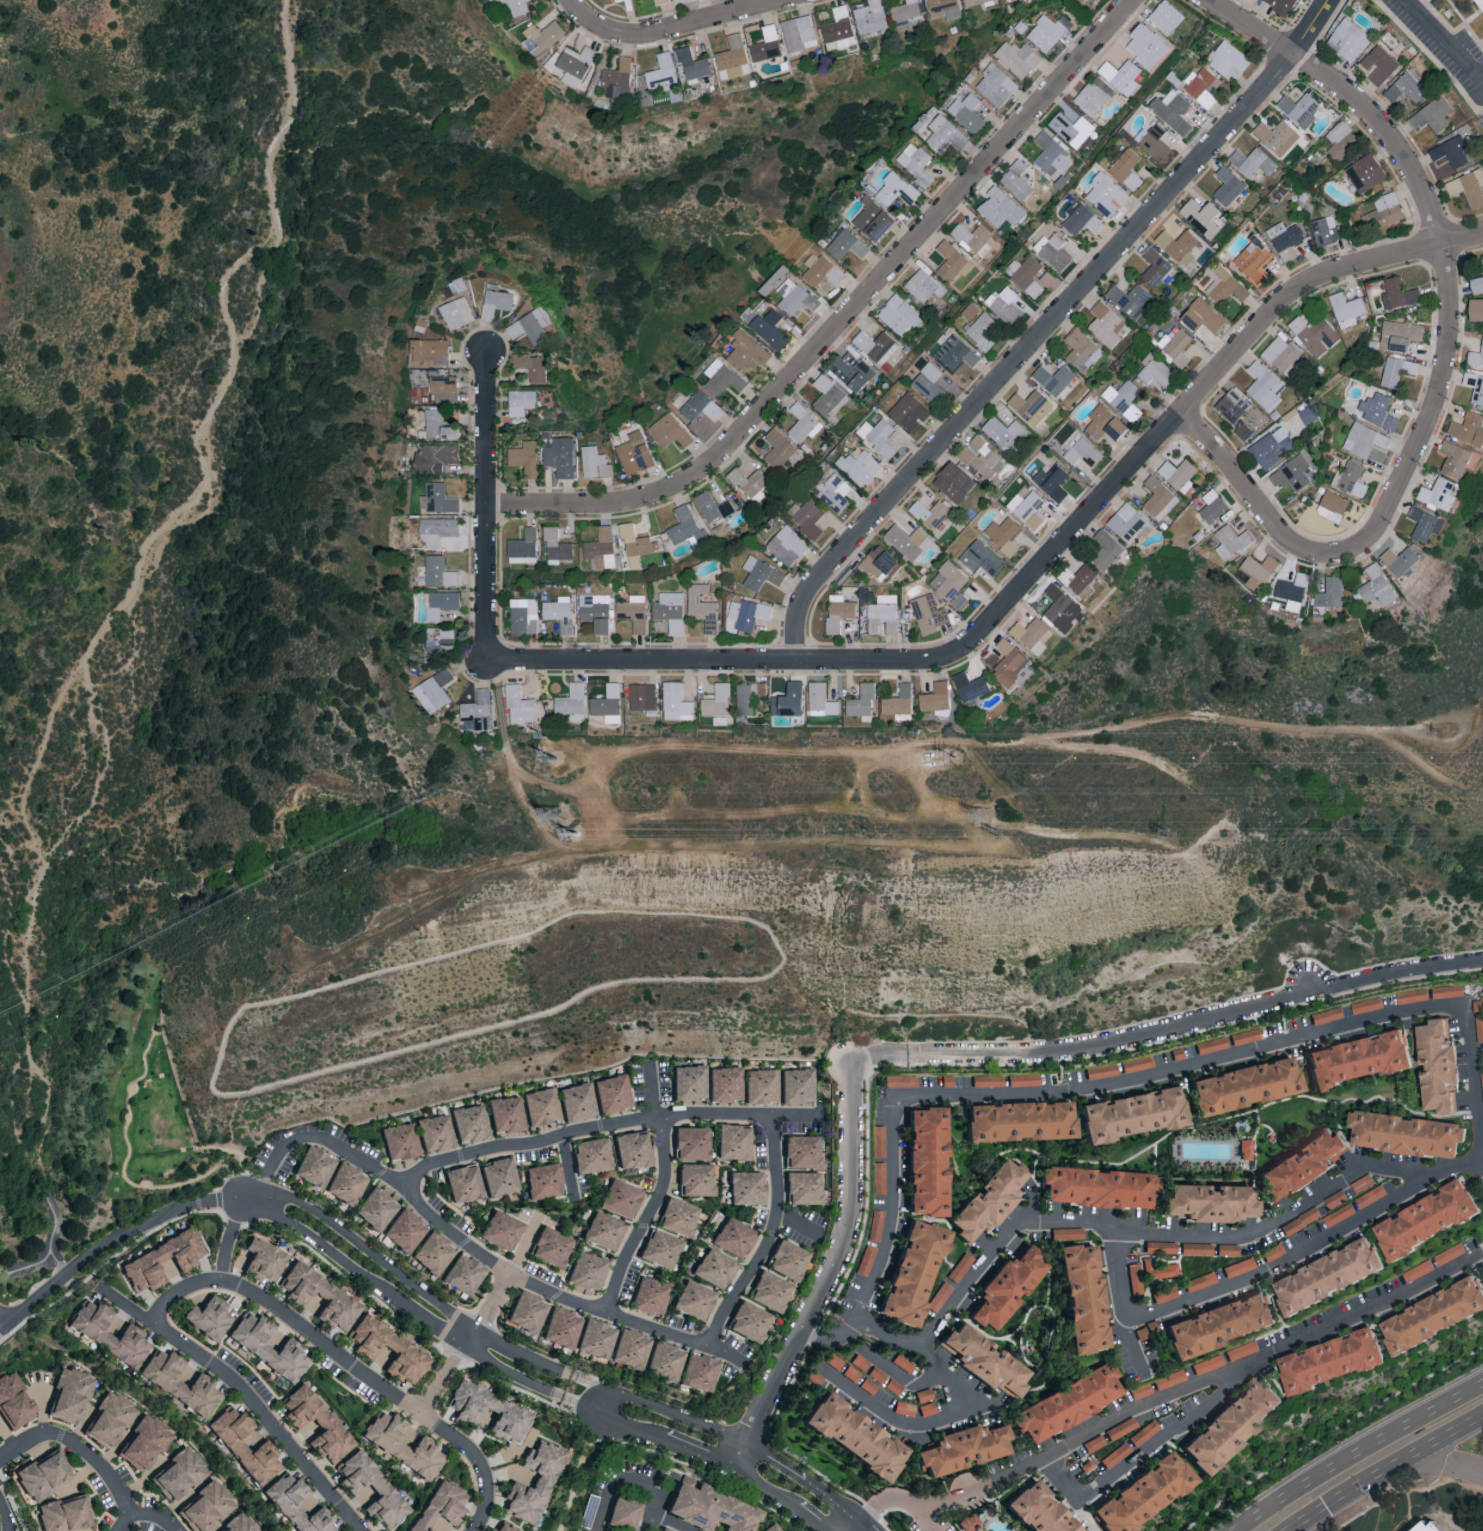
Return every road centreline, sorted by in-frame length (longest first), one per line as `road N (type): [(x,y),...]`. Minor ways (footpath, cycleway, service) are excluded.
road 1 (residential): [(487,664),(930,662),(959,653),(1299,289),(1329,274),(1482,236)]
road 2 (track): [(597,804),(610,768),(627,754),(662,749),(896,752),(1000,745),(1169,716),(1287,727),(1422,728),(1457,720),(1466,737),(1438,746),(1425,741),(1422,728)]
road 3 (residential): [(852,1326),(893,1233),(899,1098),(1067,1092),(1160,1079),(1389,1017),(1464,1009),(1482,1139)]
road 4 (residential): [(797,663),(799,613),(813,586),(1295,55),(1330,0)]
road 5 (residential): [(487,509),(605,508),(689,482),(1133,0)]
road 6 (track): [(556,848),(952,847),(969,846),(987,826),(1160,842)]
road 7 (residential): [(921,1348),(1020,1228),(1044,1217),(1235,1237),(1372,1169),(1446,1176)]
road 8 (residential): [(746,1371),(710,1350),(604,1318),(512,1278),(418,1214),(406,1183),(327,1140),(306,1136),(264,1163),(249,1200)]
road 9 (residential): [(902,1053),(1090,1046),(1482,963)]
road 10 (residential): [(1376,530),(1437,399),(1447,357),(1442,246),(1405,159),(1369,114),(1295,55)]
road 11 (residential): [(989,1480),(1482,1252)]
road 12 (residential): [(474,1530),(488,1512),(486,1480),(468,1448),(243,1286),(189,1285),(151,1322)]
road 13 (track): [(499,682),(513,772),(556,848),(483,870),(319,962),(292,949)]
road 14 (residential): [(1482,1156),(1299,1263),(1146,1313),(1127,1303),(1118,1227)]
road 15 (residential): [(814,1119),(657,1115),(448,1161),(406,1183)]
road 16 (residential): [(748,1442),(849,1227),(849,1059)]
road 17 (residential): [(578,1375),(475,1329),(312,1207),(280,1193),(249,1200)]
road 18 (residential): [(249,1200),(484,1357),(567,1401)]
road 19 (residential): [(107,1294),(217,1367),(366,1530)]
road 20 (residential): [(487,664),(486,354)]
road 21 (residential): [(852,1326),(921,1348),(965,1402),(938,1427),(911,1428),(835,1375)]
road 22 (trunk): [(1482,1380),(1324,1467),(1230,1530)]
road 23 (residential): [(0,1328),(161,1217),(249,1200)]
road 24 (residential): [(1255,1362),(1081,1498),(1042,1454)]
road 25 (residential): [(1376,530),(1330,556),(1298,550),(1275,533),(1211,442),(1178,416)]
road 26 (residential): [(773,1117),(780,1217),(718,1318),(710,1350)]
road 27 (trunk): [(1296,1530),(1482,1413)]
road 28 (residential): [(657,1115),(662,1189),(604,1318)]
road 29 (residential): [(748,1442),(578,1375)]
road 30 (residential): [(567,1401),(737,1466)]
road 31 (residential): [(0,1458),(41,1436),(65,1437),(105,1469),(131,1513)]
road 32 (track): [(1190,786),(1148,756),(1061,747),(1043,737)]
road 33 (residential): [(641,37),(783,0)]
road 34 (residential): [(867,1527),(748,1442)]
road 35 (residential): [(867,1527),(874,1509),(891,1498),(935,1501),(989,1480)]

